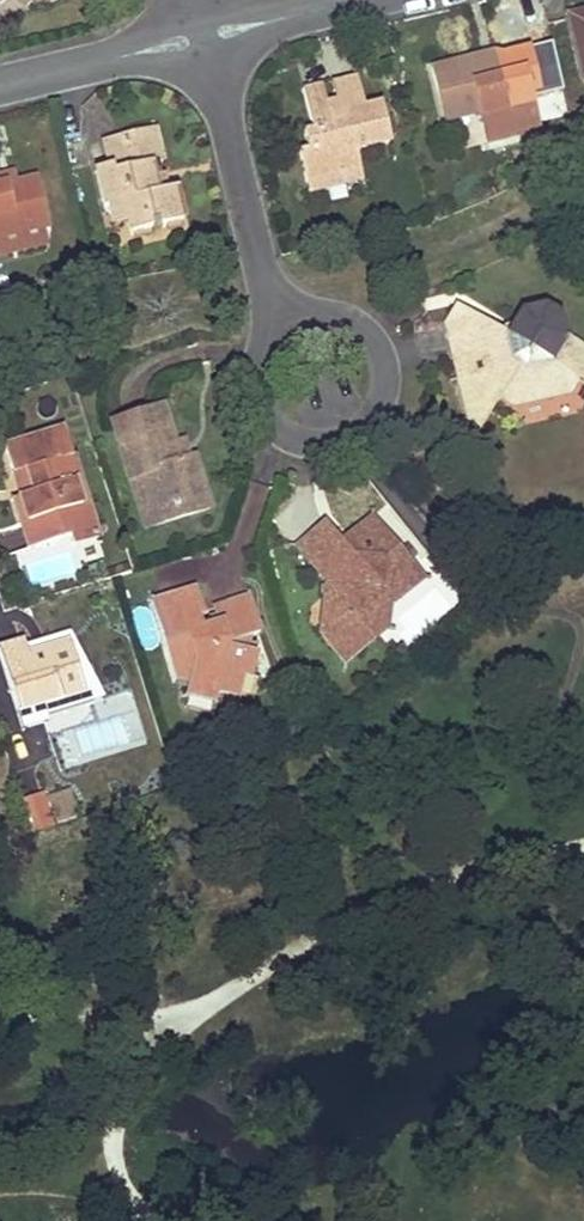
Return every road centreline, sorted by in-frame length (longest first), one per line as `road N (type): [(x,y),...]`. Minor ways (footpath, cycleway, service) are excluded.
road 1 (residential): [(283,322),(256,356),(256,400),(285,434),(328,441),(365,421),(382,384),(373,344),(343,318),(323,313)]
road 2 (residential): [(208,35),(283,322)]
road 3 (residential): [(0,86),(208,35)]
road 4 (residential): [(208,35),(355,0)]

